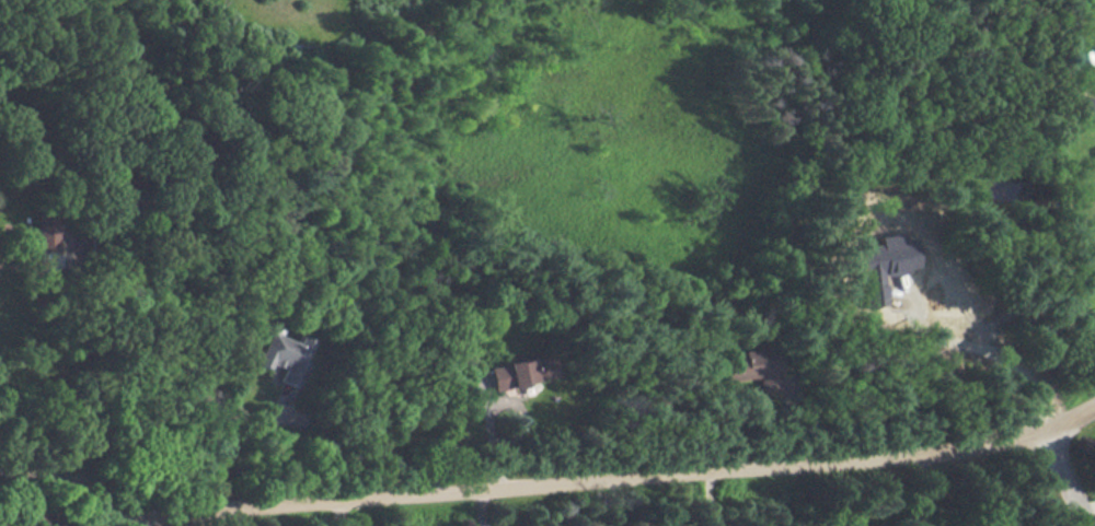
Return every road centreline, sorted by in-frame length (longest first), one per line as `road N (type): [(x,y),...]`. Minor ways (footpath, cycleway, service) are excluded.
road 1 (residential): [(130,523),(995,441),(1048,432),(1094,410)]

